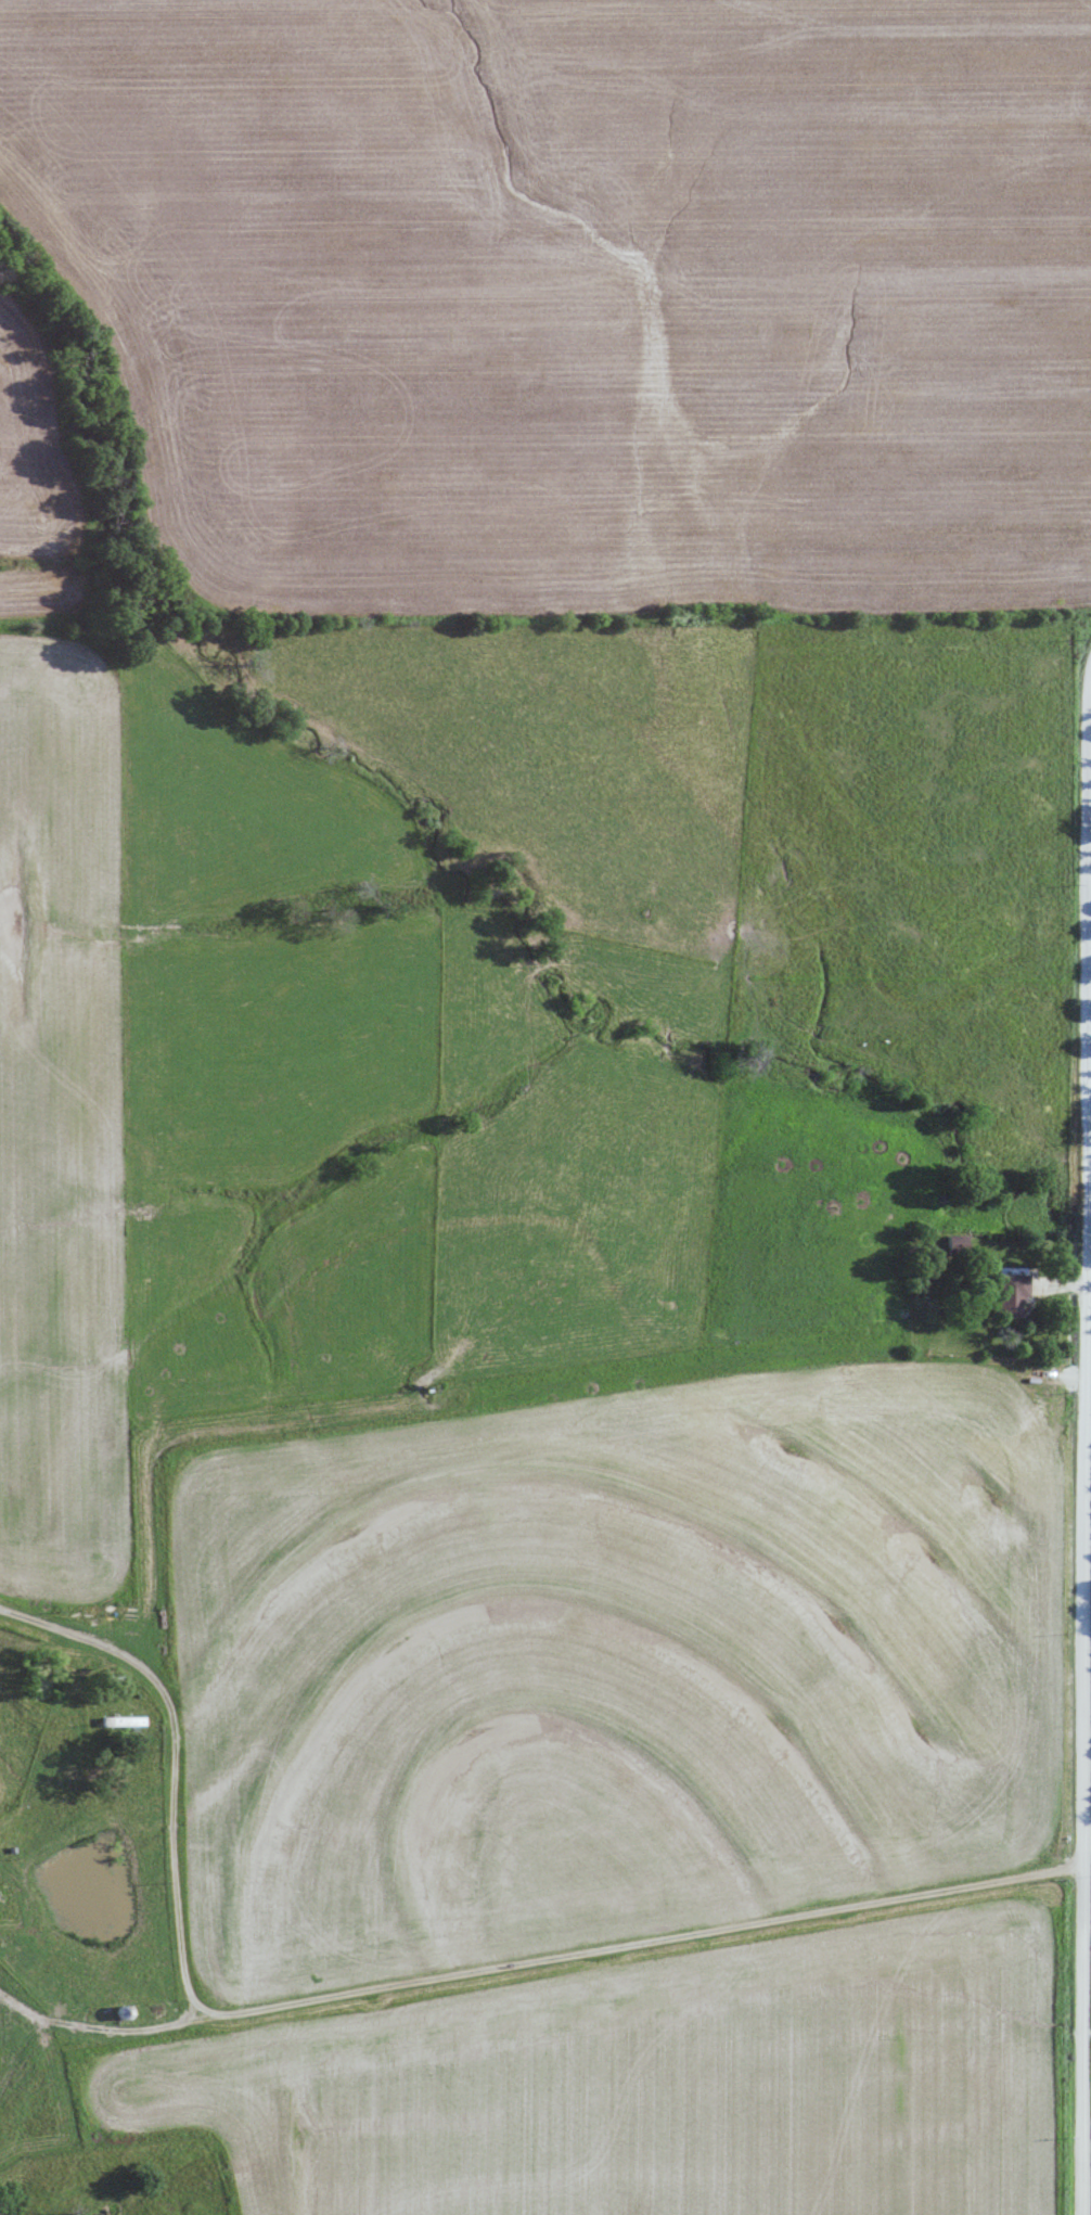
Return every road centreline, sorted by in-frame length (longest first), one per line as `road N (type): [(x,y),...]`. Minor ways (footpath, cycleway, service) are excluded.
road 1 (residential): [(1078,2214),(1090,668)]

